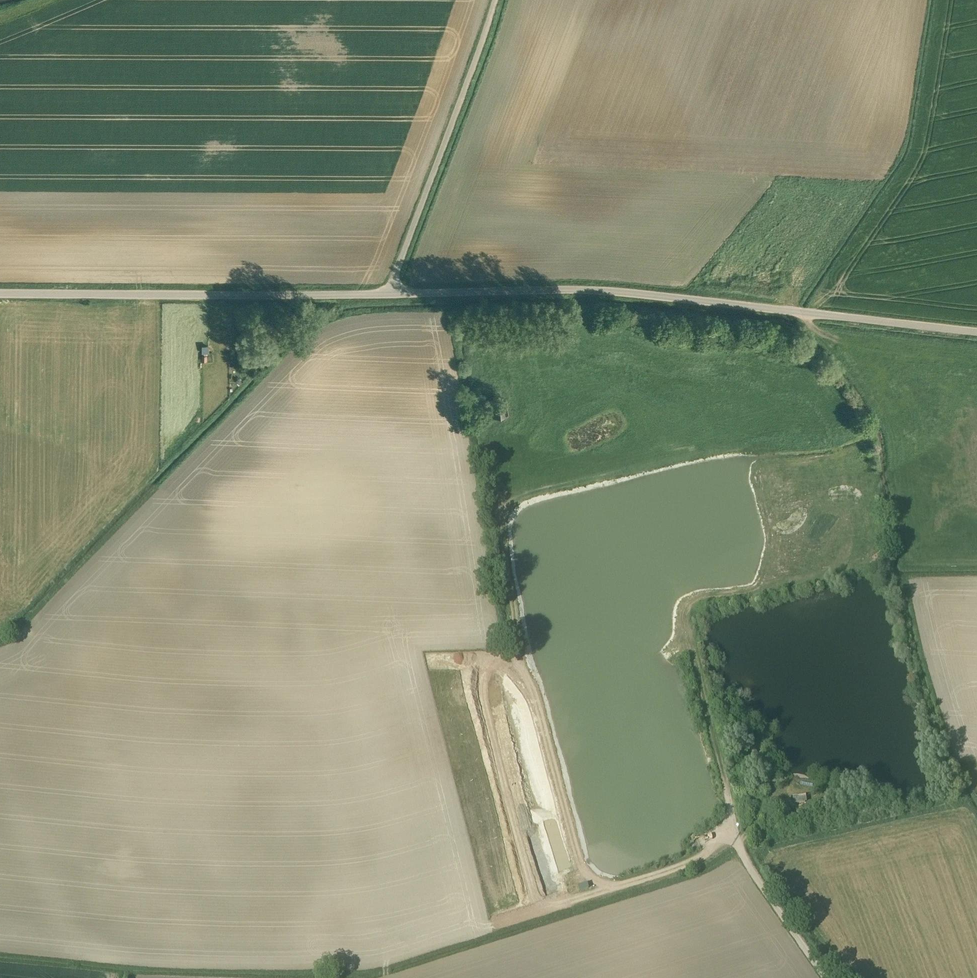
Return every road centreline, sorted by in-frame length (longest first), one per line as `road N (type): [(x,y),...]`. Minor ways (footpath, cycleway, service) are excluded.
road 1 (unclassified): [(393,293),(601,289),(976,333)]
road 2 (track): [(738,843),(583,897),(521,675)]
road 3 (unclassified): [(0,295),(393,293)]
road 4 (unclassified): [(393,293),(498,0)]

